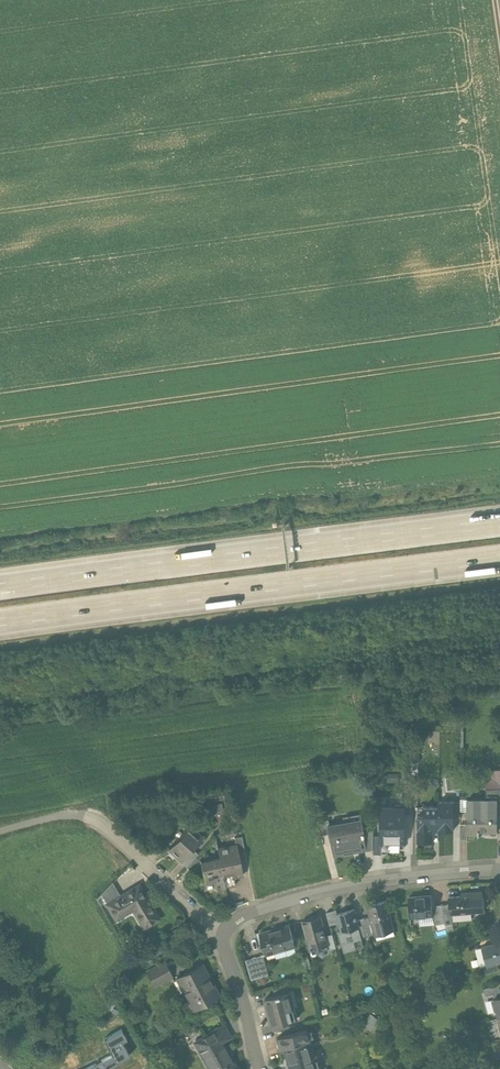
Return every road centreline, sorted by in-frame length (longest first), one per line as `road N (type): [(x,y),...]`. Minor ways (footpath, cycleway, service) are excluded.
road 1 (motorway): [(0,627),(499,562)]
road 2 (motorway): [(499,520),(0,584)]
road 3 (residential): [(499,871),(353,885),(250,910),(224,931)]
road 4 (residential): [(224,931),(98,821)]
road 5 (residential): [(261,1068),(224,931)]

